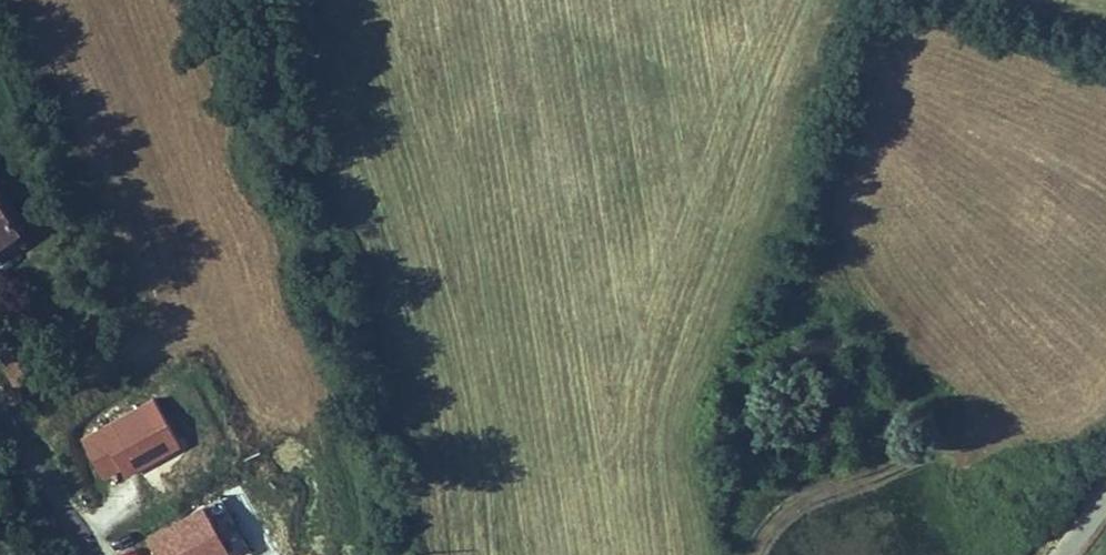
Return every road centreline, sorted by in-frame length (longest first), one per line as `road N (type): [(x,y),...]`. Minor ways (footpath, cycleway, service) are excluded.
road 1 (unclassified): [(120,554),(0,373)]

